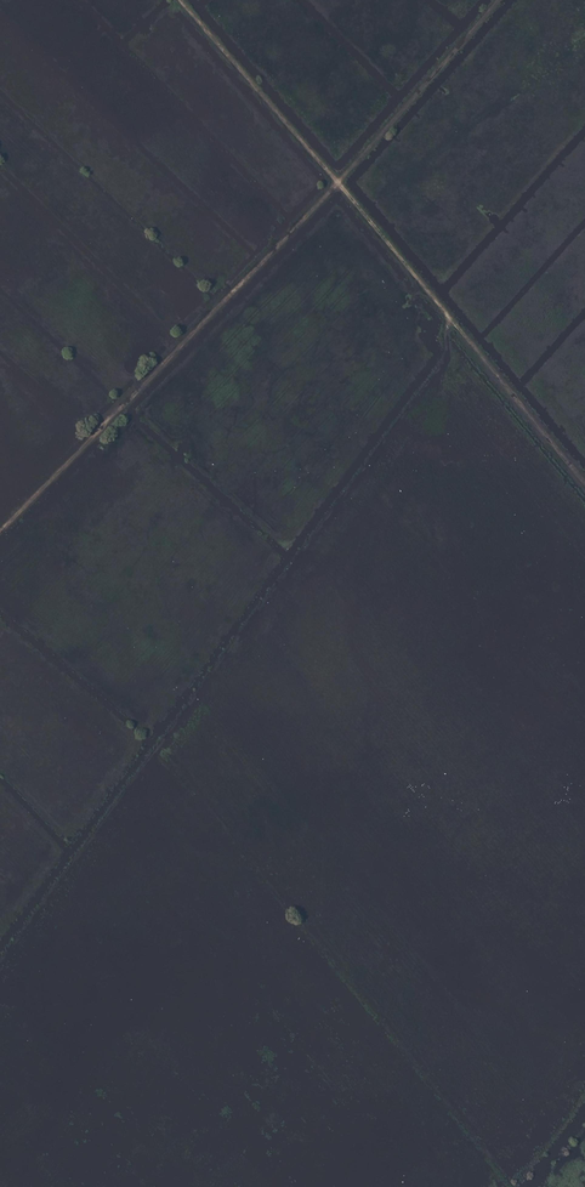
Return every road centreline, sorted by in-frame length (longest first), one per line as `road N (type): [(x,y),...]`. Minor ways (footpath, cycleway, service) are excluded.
road 1 (track): [(500,0),(293,231),(0,534)]
road 2 (track): [(180,0),(584,474)]

